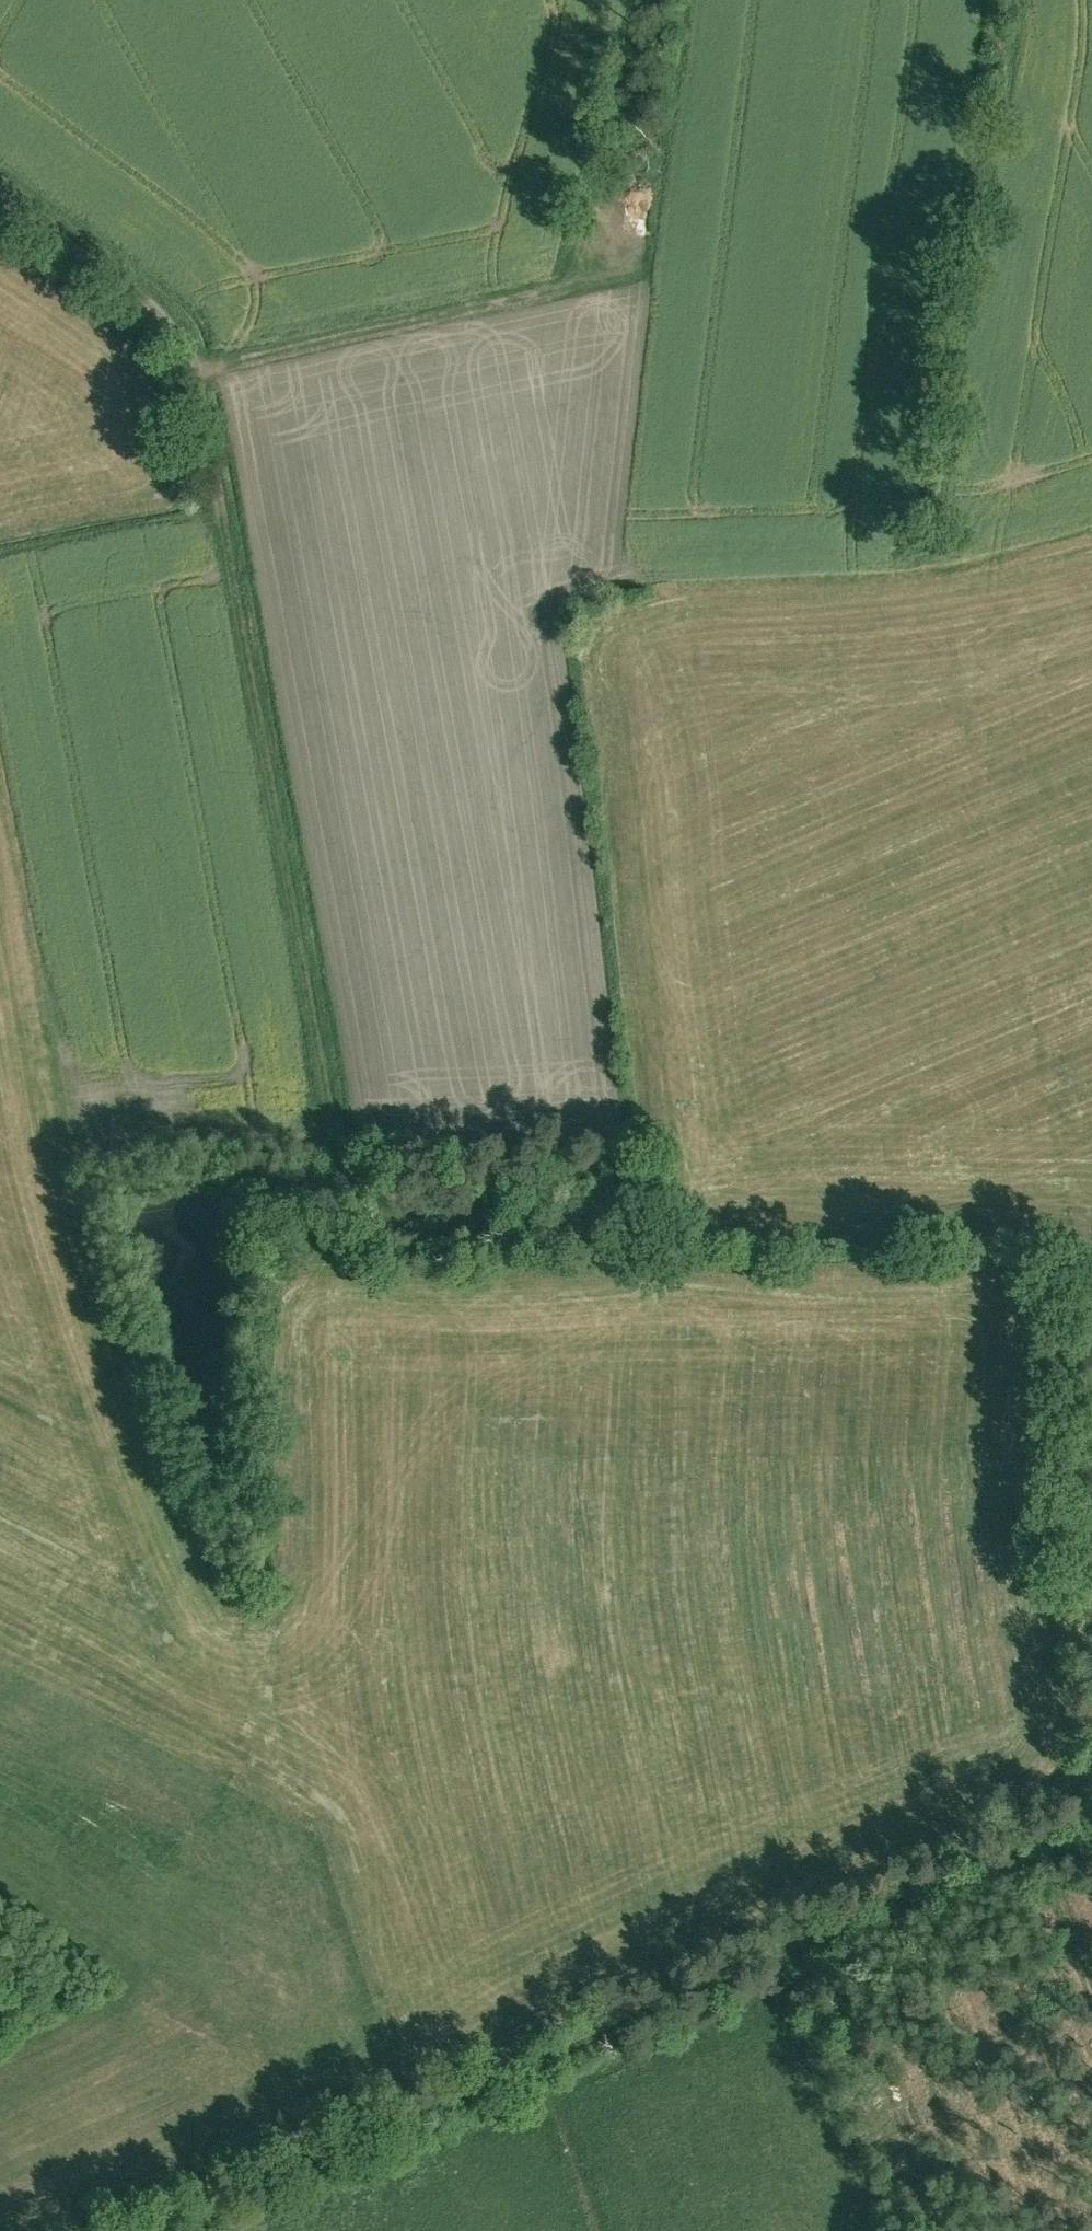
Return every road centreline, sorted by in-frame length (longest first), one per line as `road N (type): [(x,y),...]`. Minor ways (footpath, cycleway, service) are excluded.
road 1 (track): [(0,195),(157,307),(200,372),(339,1133),(338,1269)]
road 2 (track): [(164,2230),(1091,1818)]

